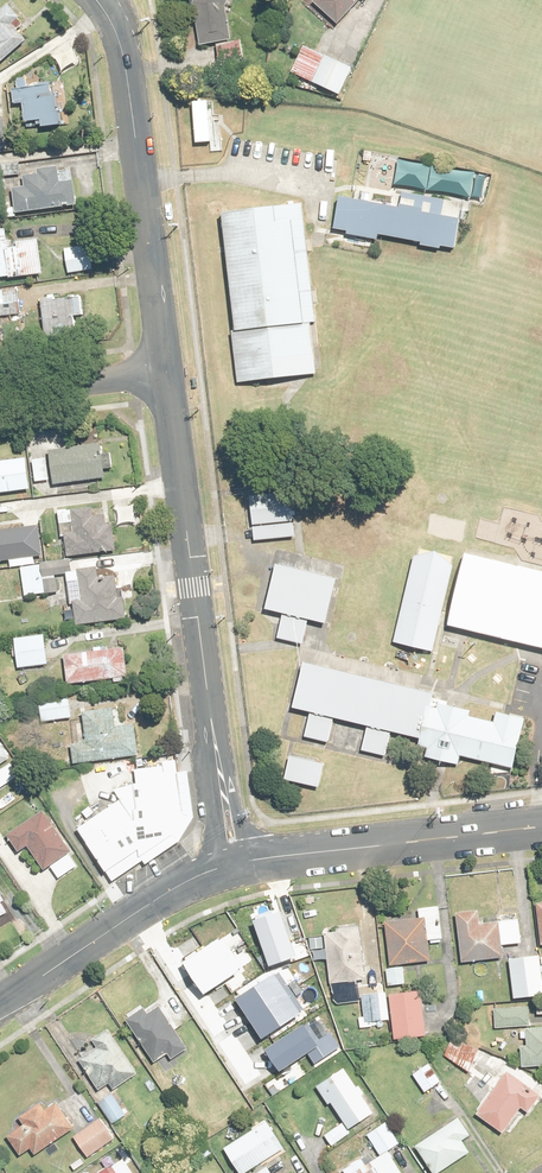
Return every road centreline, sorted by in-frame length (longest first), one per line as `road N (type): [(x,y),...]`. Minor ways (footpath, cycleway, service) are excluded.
road 1 (residential): [(166,374),(236,864)]
road 2 (residential): [(96,0),(122,50),(166,374)]
road 3 (tertiary): [(541,828),(236,864)]
road 4 (tertiary): [(236,864),(156,900),(0,1007)]
road 5 (residential): [(0,396),(166,374)]

